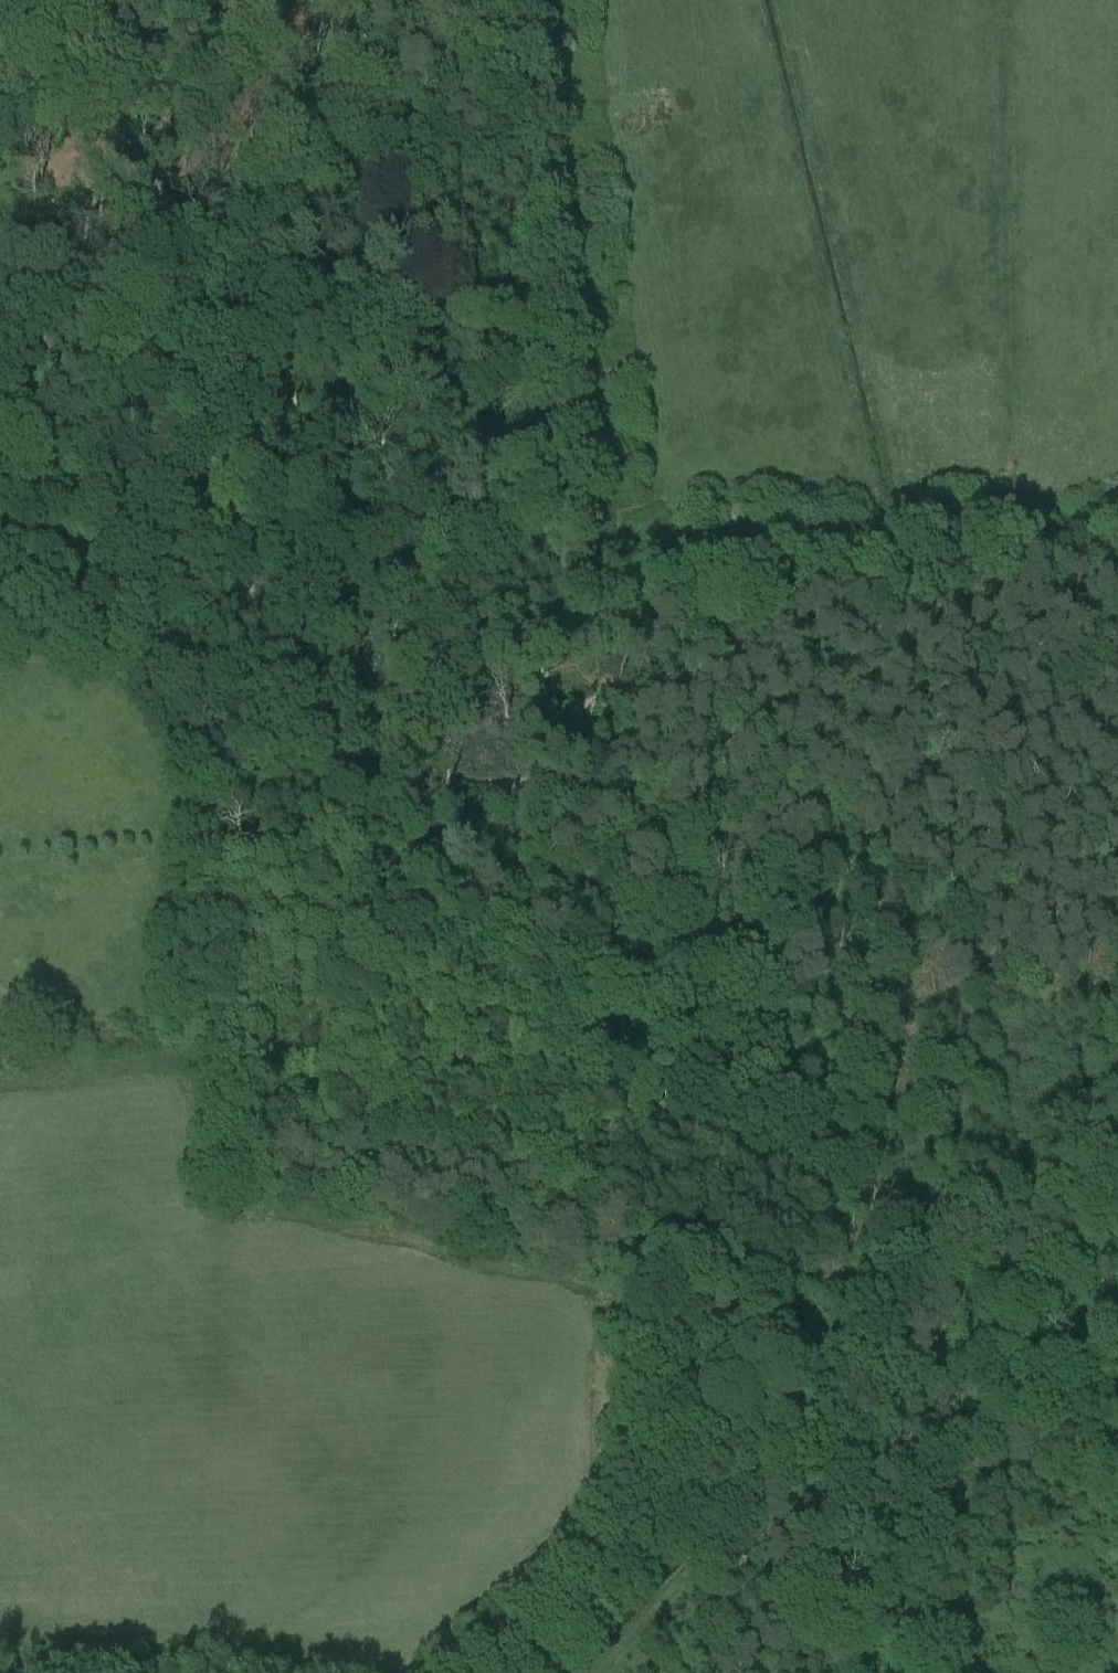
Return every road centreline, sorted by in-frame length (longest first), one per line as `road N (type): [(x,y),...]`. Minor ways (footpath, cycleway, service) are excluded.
road 1 (track): [(0,431),(77,348),(348,0)]

